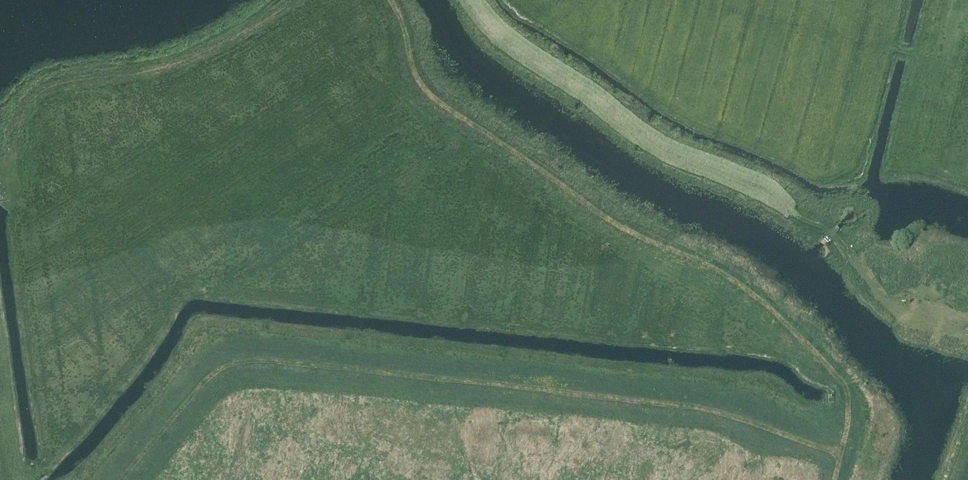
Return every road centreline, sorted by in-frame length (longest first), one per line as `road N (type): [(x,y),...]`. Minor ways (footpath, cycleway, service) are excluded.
road 1 (track): [(833,479),(838,455),(719,409),(258,356),(216,368),(120,479)]
road 2 (track): [(391,0),(413,73),(438,106),(599,216),(740,286),(794,334),(841,386),(847,412),(838,455)]
road 3 (track): [(967,339),(881,296),(825,228),(628,133),(508,50),(466,0)]
road 4 (track): [(181,61),(48,86),(27,106),(16,151),(0,163)]
road 5 (track): [(181,61),(294,0)]

